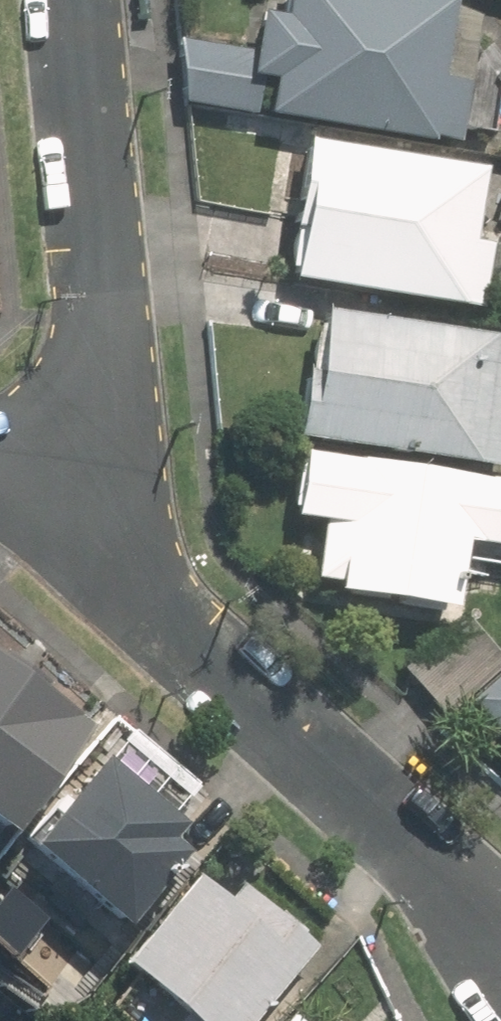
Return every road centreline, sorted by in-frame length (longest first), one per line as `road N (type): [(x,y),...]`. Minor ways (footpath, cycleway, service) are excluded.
road 1 (residential): [(116,493),(119,580),(166,636),(430,865),(500,952)]
road 2 (residential): [(75,0),(116,493)]

